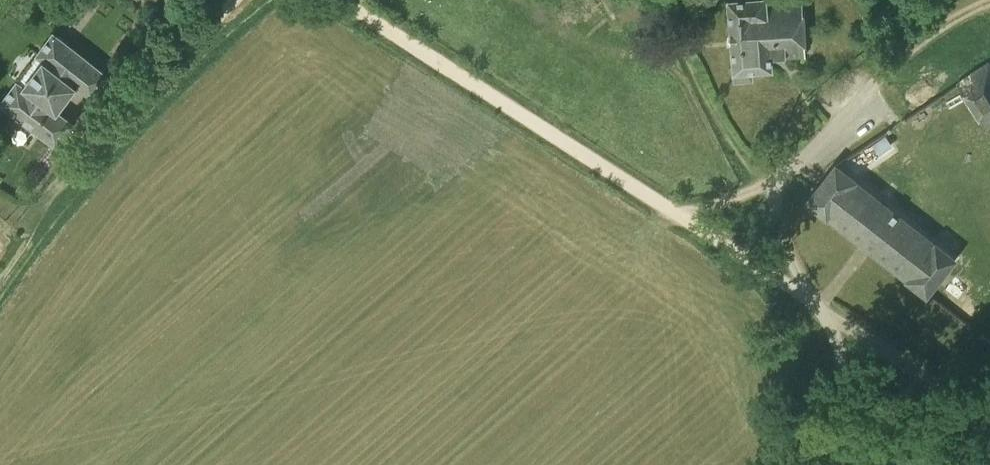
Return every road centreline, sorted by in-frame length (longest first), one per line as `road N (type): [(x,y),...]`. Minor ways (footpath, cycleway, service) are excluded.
road 1 (track): [(989,408),(827,313),(356,0)]
road 2 (unclassified): [(844,444),(827,313),(748,167)]
road 3 (track): [(49,196),(155,68),(231,0)]

